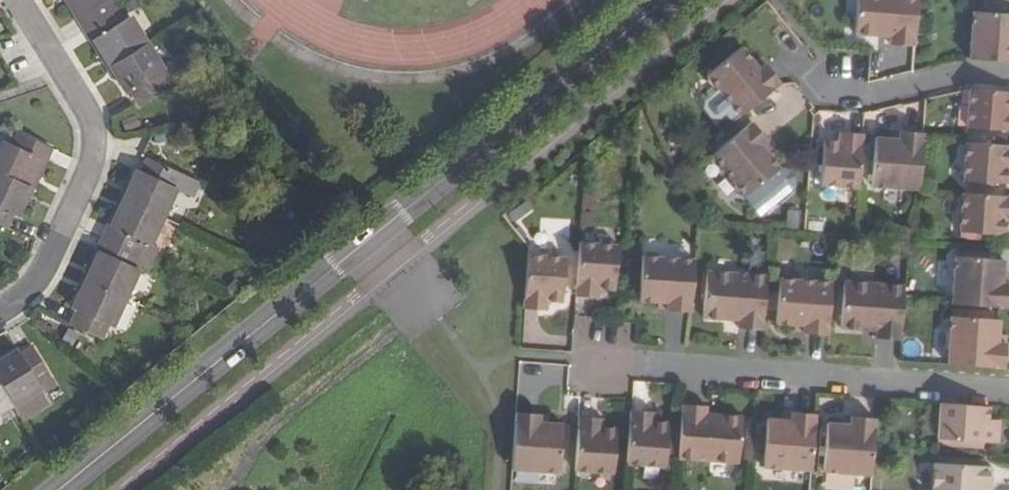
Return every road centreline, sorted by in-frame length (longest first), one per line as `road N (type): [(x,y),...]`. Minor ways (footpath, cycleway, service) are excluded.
road 1 (secondary): [(53,489),(665,0)]
road 2 (residential): [(1008,394),(632,368)]
road 3 (residential): [(18,0),(91,120),(93,148),(45,265),(0,311)]
road 4 (residential): [(1008,73),(966,70),(886,99),(849,99),(818,75)]

